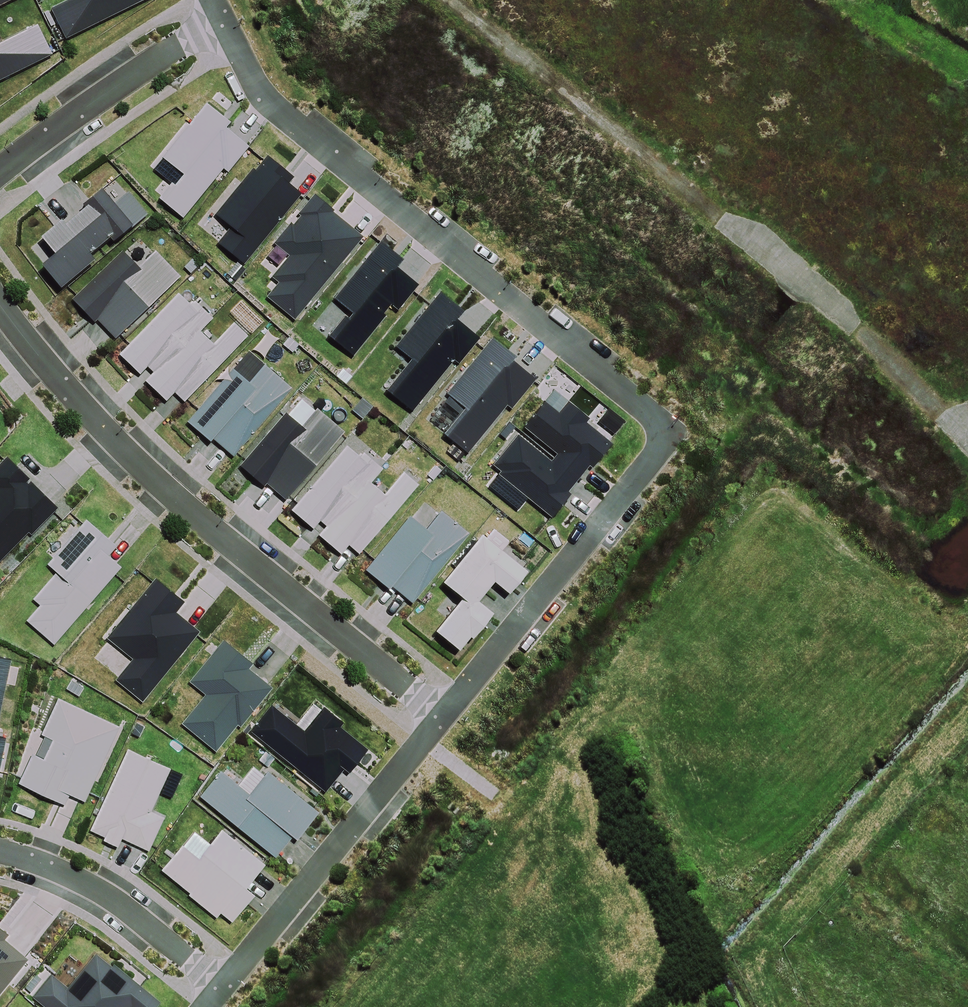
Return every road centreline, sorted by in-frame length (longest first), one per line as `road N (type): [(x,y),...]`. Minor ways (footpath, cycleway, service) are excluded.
road 1 (residential): [(445,717),(669,434),(261,92),(225,21)]
road 2 (track): [(456,0),(851,318),(967,438)]
road 3 (residential): [(445,717),(183,506),(58,381),(0,306)]
road 4 (track): [(967,723),(757,954),(782,1006)]
road 5 (residential): [(223,985),(445,717)]
road 6 (residential): [(0,172),(225,21)]
road 7 (residential): [(0,854),(87,884),(223,985)]

